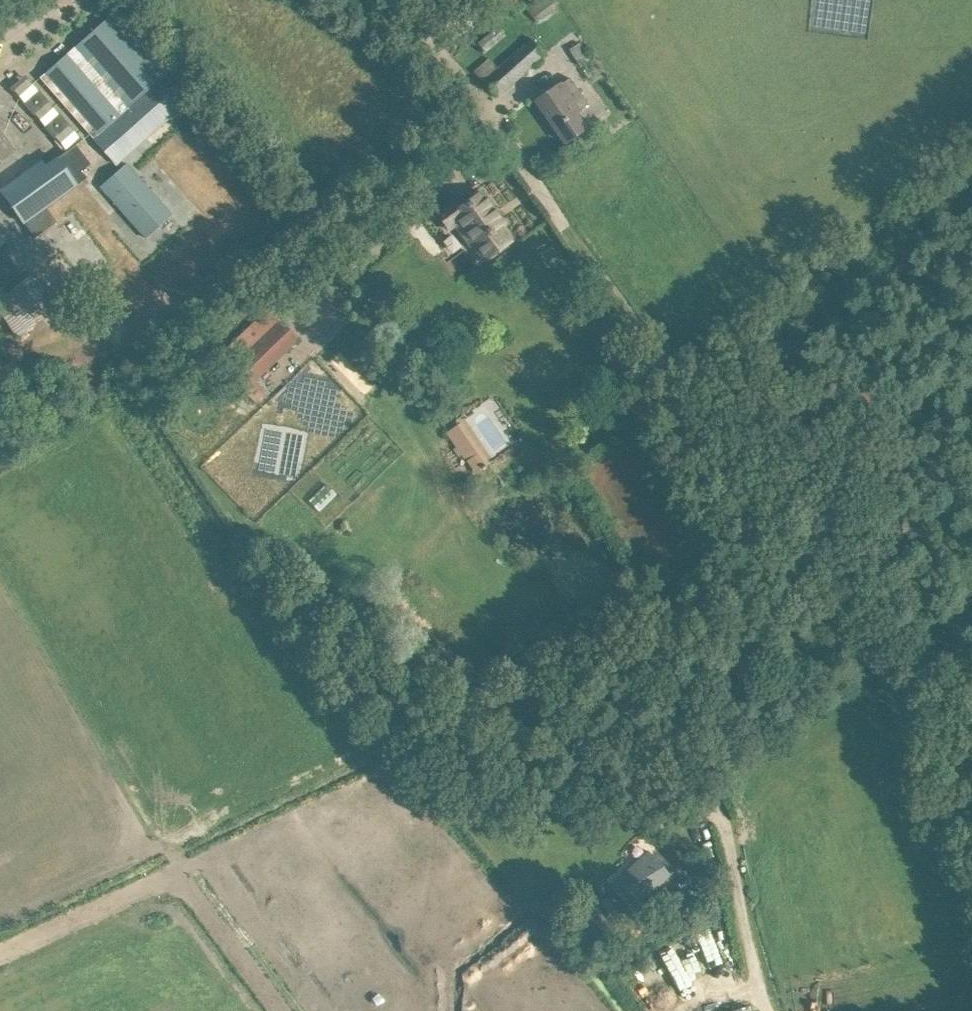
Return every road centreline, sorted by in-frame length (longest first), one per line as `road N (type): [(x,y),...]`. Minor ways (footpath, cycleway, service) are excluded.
road 1 (track): [(883,686),(847,605),(697,417)]
road 2 (unclassified): [(368,0),(450,67),(564,226)]
road 3 (track): [(971,915),(883,686)]
road 4 (track): [(697,417),(564,226)]

